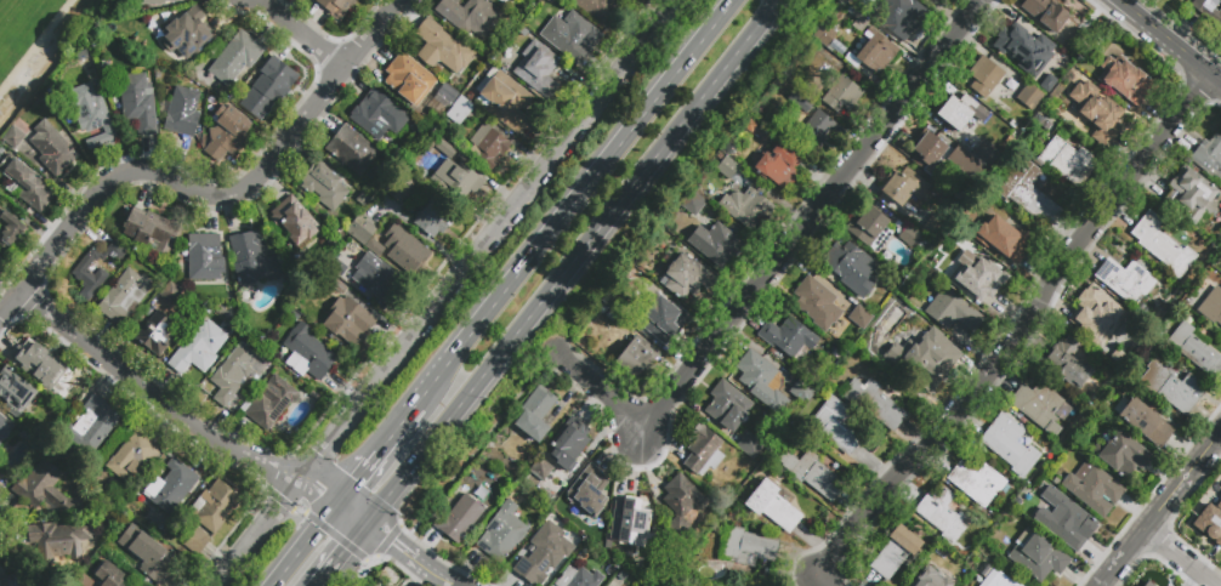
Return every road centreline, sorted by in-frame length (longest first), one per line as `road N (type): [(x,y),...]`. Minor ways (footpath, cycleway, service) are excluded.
road 1 (trunk): [(368,523),(783,0)]
road 2 (residential): [(552,348),(644,426),(980,0)]
road 3 (residential): [(1210,75),(829,574),(845,585)]
road 4 (residential): [(299,478),(675,0)]
road 5 (residential): [(19,289),(101,187),(125,170),(159,172),(208,195),(246,186),(398,0)]
road 6 (trunk): [(738,0),(418,404)]
road 7 (residential): [(19,289),(184,417),(299,478)]
road 8 (residential): [(1098,585),(1220,430)]
road 9 (residential): [(214,585),(299,478)]
road 10 (tertiary): [(1116,0),(1220,84)]

